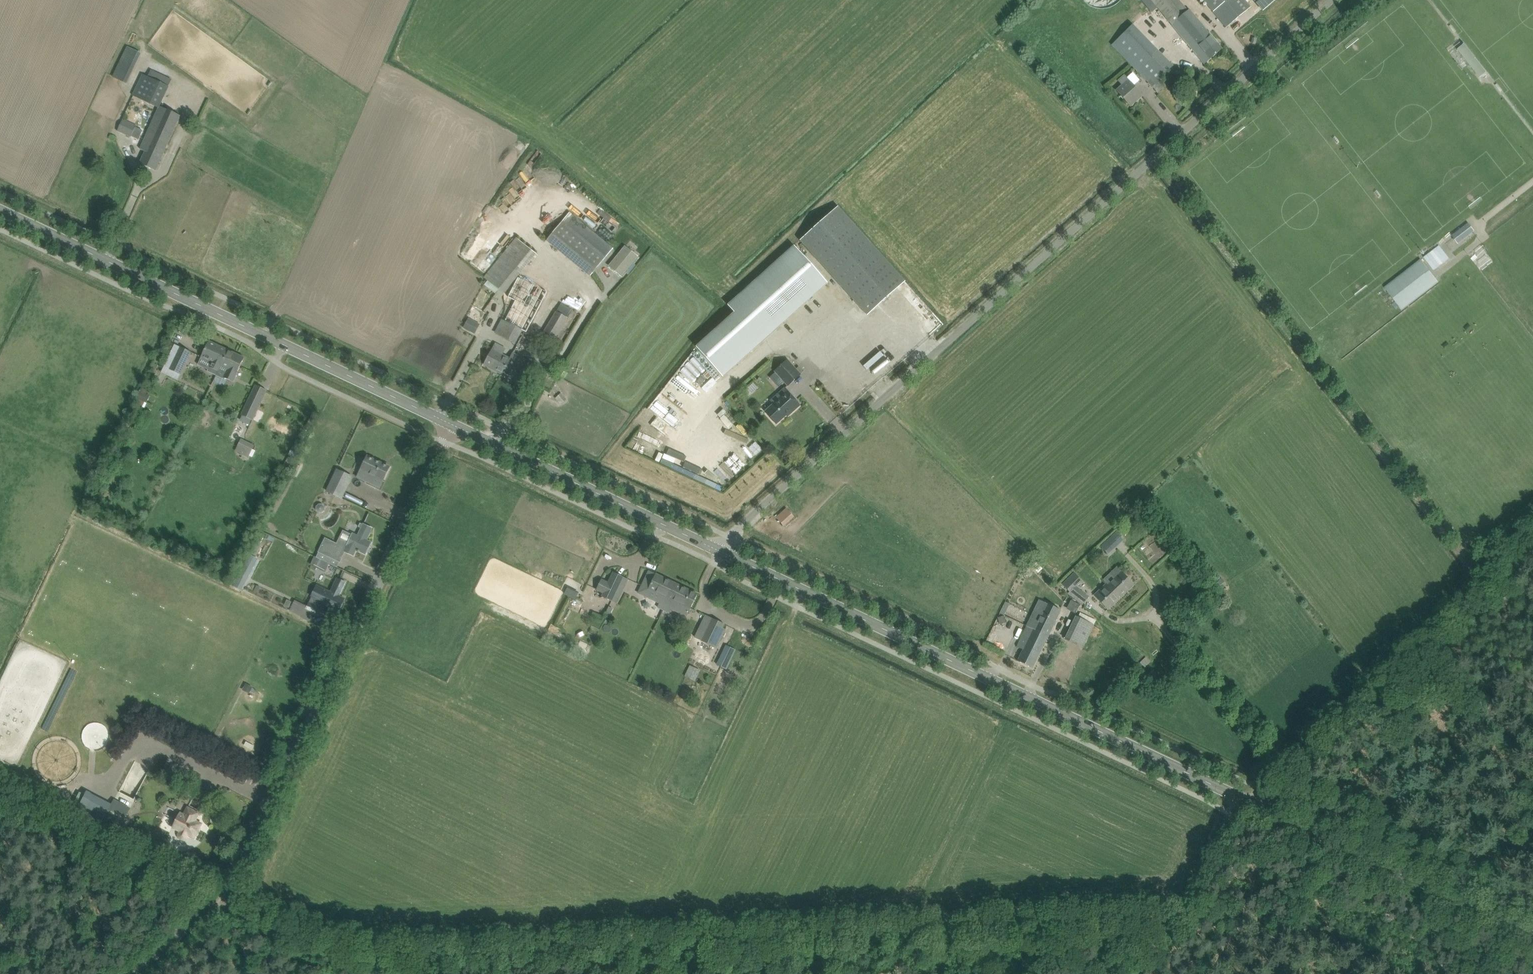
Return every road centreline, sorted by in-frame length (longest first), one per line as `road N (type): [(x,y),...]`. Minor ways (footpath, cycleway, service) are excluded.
road 1 (tertiary): [(1532,937),(717,553)]
road 2 (unclassified): [(717,553),(1330,0)]
road 3 (unclassified): [(106,973),(215,893),(233,867),(449,425)]
road 4 (tertiary): [(449,425),(0,212)]
road 5 (tertiary): [(717,553),(449,425)]
road 6 (track): [(0,797),(215,893)]

